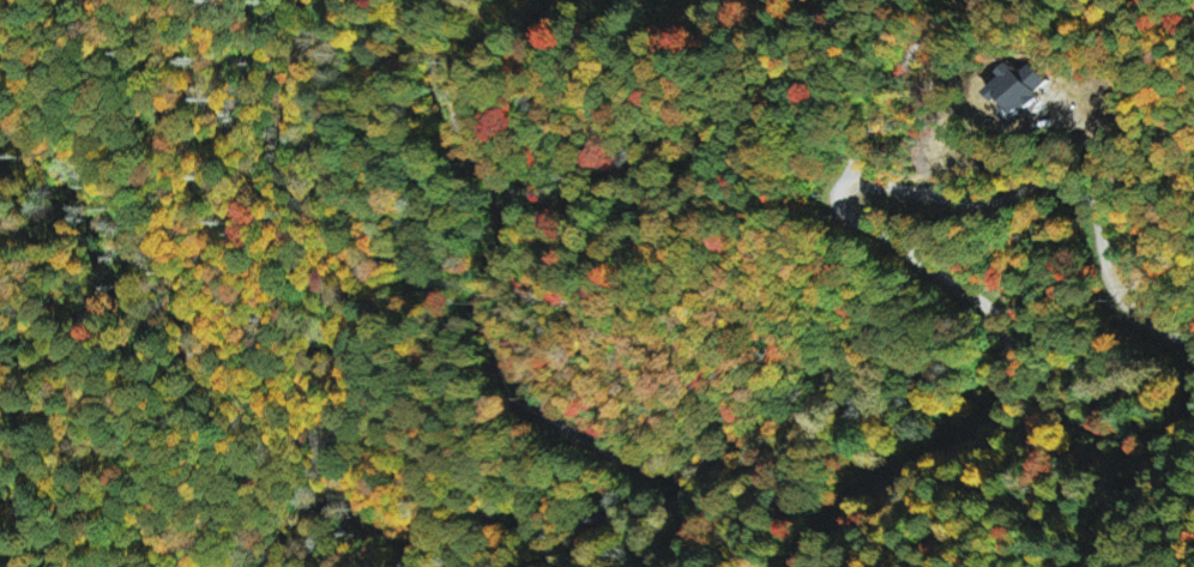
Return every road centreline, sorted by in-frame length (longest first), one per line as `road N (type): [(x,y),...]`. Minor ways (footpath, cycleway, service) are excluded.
road 1 (residential): [(801,566),(880,484),(988,422),(1009,382),(999,319),(900,241),(851,218),(840,197),(854,180)]
road 2 (residential): [(854,180),(972,200),(1066,181),(1098,218),(1105,264),(1124,300),(1193,351)]
road 3 (residential): [(854,180),(870,128),(922,38),(974,0)]
road 4 (residential): [(1193,420),(1105,566)]

